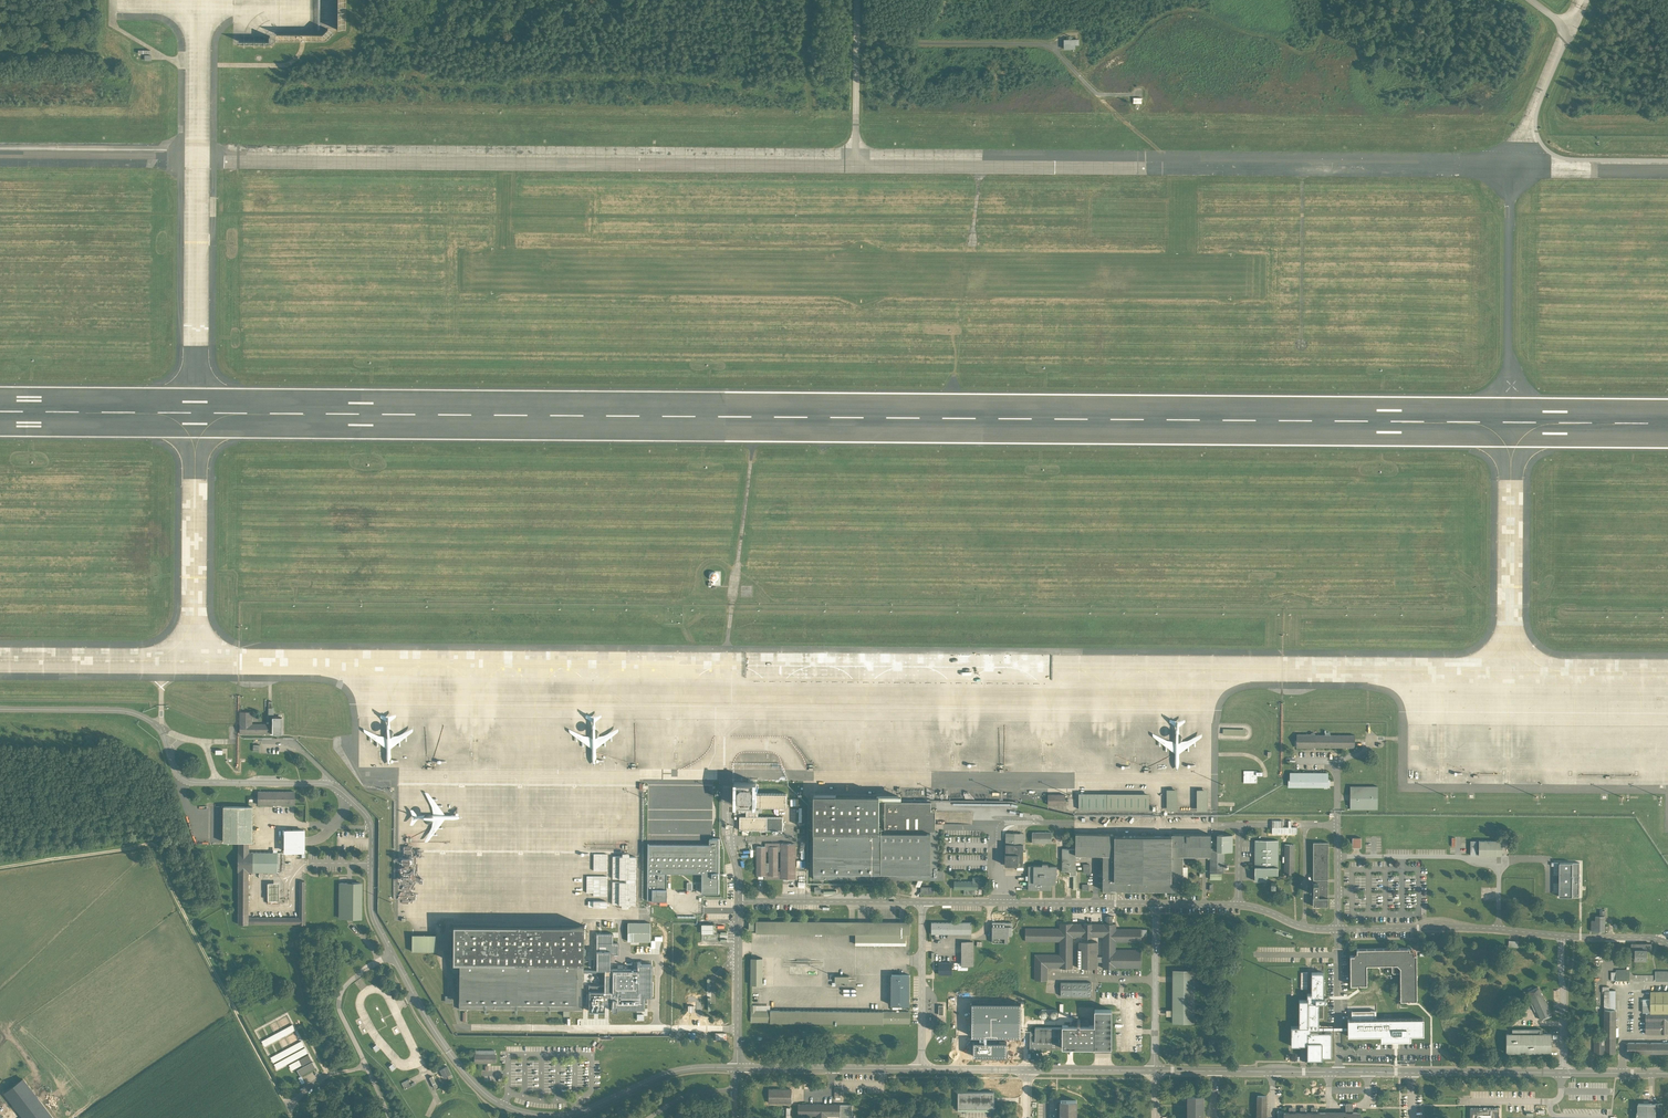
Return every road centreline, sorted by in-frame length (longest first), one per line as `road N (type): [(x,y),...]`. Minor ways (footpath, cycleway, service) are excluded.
road 1 (unclassified): [(1667,1073),(737,1068)]

